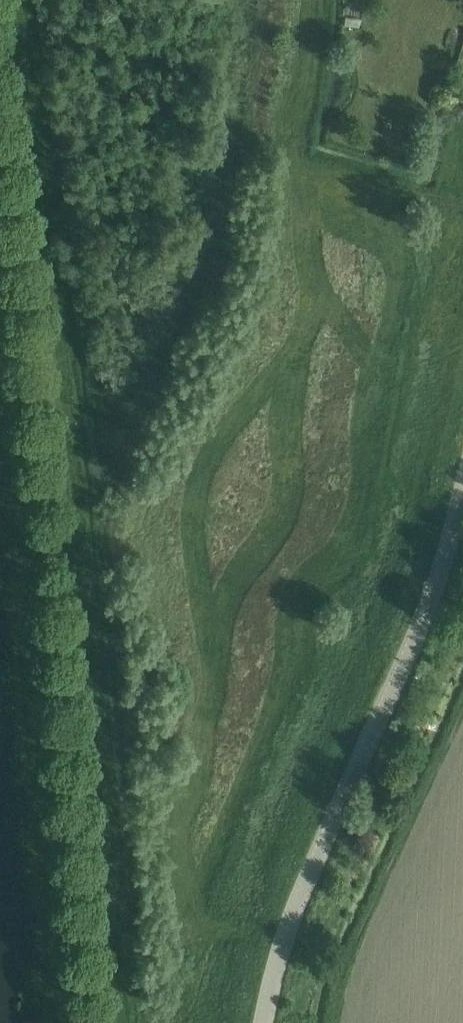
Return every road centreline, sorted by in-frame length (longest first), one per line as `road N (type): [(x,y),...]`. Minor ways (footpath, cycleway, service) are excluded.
road 1 (track): [(0,423),(66,1022)]
road 2 (unclassified): [(267,1022),(287,935),(427,612),(462,497)]

